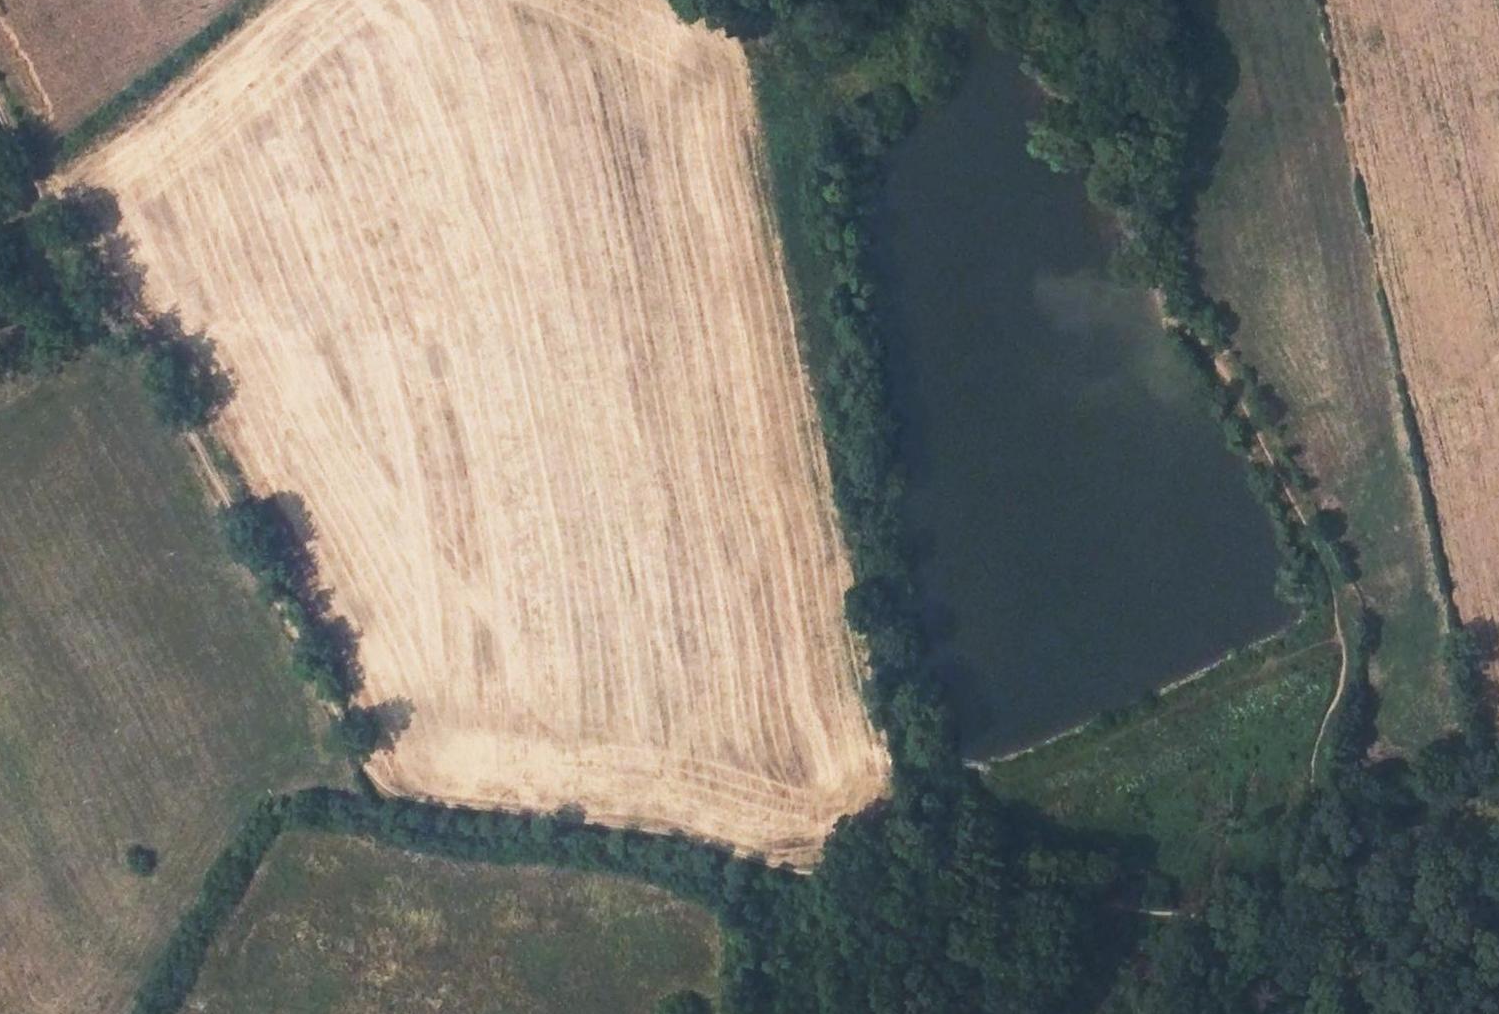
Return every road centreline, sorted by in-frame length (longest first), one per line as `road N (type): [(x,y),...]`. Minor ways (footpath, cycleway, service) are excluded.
road 1 (track): [(0,128),(108,348),(153,364),(391,814),(556,813),(675,831),(792,865),(1210,924),(1371,956),(1414,1013)]
road 2 (track): [(1371,956),(1313,797),(1251,662)]

